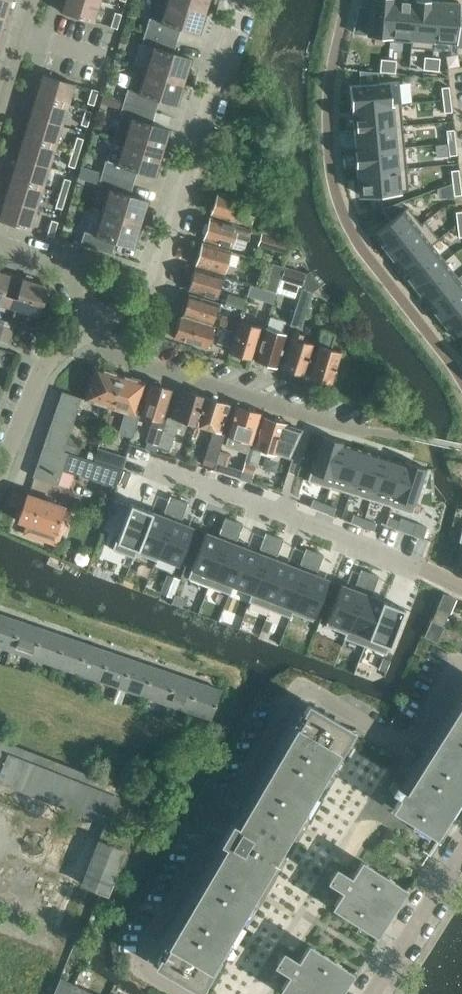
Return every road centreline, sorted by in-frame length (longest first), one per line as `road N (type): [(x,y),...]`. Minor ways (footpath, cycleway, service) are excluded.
road 1 (residential): [(186,993),(148,971),(143,955),(300,695),(314,690),(409,746),(461,661)]
road 2 (residential): [(461,377),(348,221),(335,189),(331,90),(347,0)]
road 3 (residential): [(97,324),(154,289),(245,0)]
road 4 (residential): [(461,586),(151,462)]
road 5 (residential): [(357,429),(133,361),(109,349),(97,324)]
road 6 (residential): [(97,324),(58,351),(36,380),(0,474)]
road 7 (tertiary): [(371,993),(461,848)]
road 8 (residential): [(97,324),(70,266),(0,246)]
road 9 (residential): [(36,0),(0,115)]

